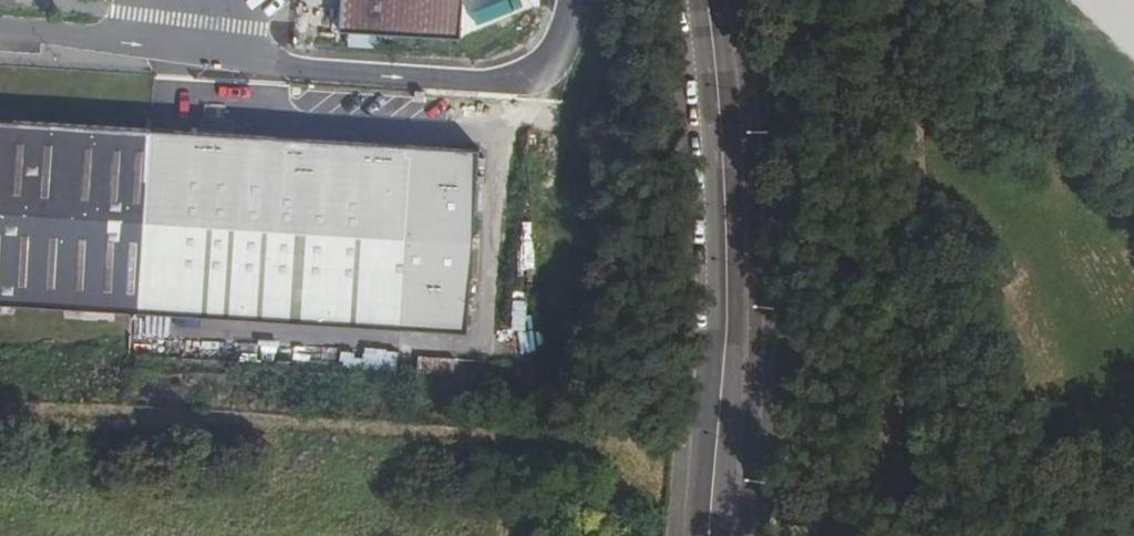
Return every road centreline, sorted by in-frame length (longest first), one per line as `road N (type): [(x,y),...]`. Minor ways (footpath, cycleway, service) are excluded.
road 1 (unclassified): [(709,535),(726,226),(699,0)]
road 2 (unclassified): [(115,42),(300,70),(458,81),(538,77),(570,40),(573,0)]

